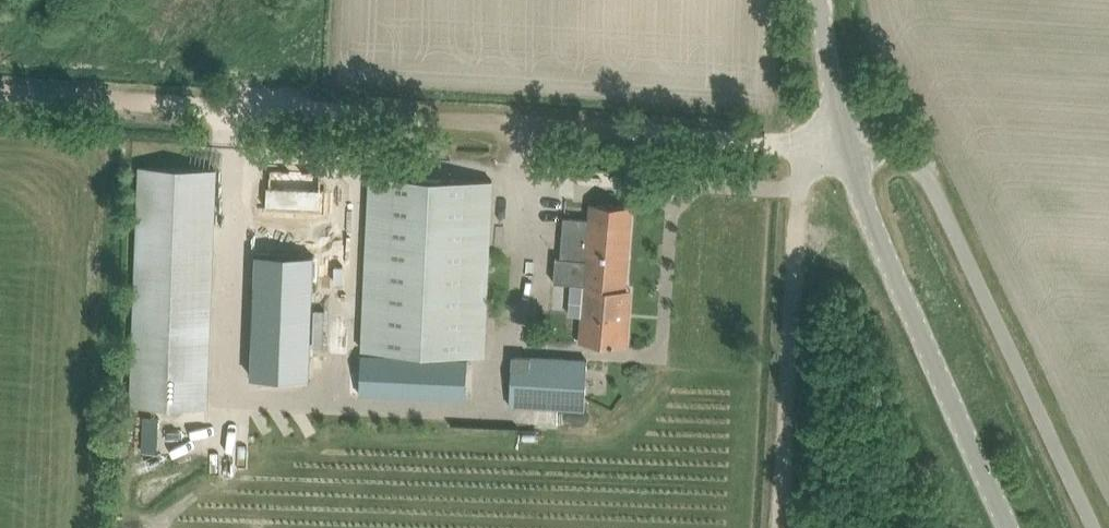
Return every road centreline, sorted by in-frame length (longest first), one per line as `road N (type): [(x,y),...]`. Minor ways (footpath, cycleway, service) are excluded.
road 1 (track): [(835,127),(811,151),(652,157),(0,110)]
road 2 (unclassified): [(1091,527),(922,166),(891,149),(845,151)]
road 3 (unclassified): [(1006,527),(845,151)]
road 4 (unclassified): [(845,151),(817,0)]

